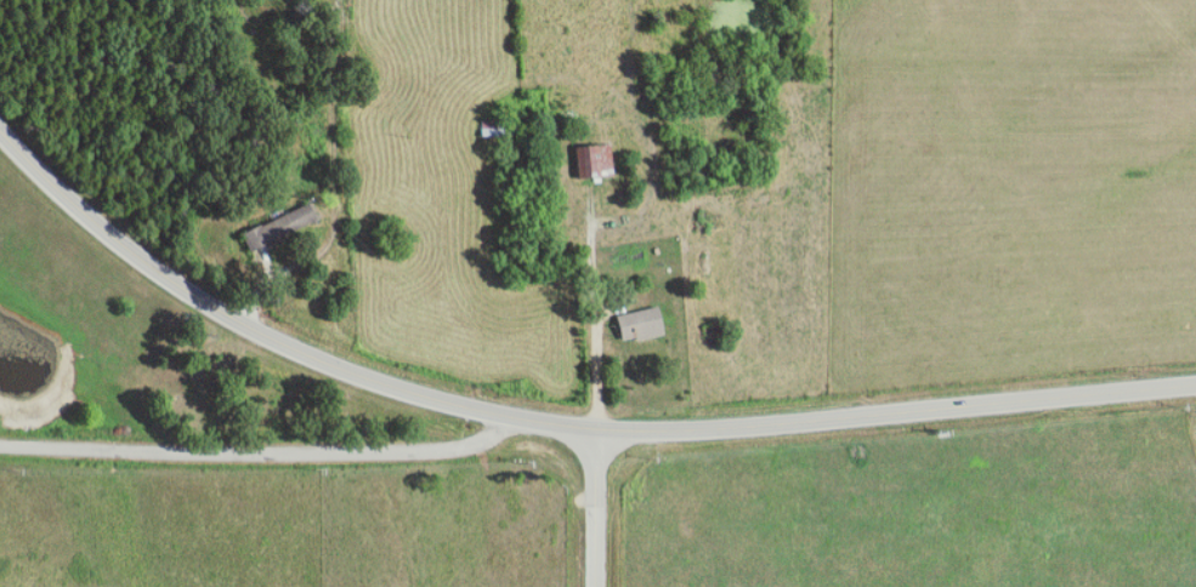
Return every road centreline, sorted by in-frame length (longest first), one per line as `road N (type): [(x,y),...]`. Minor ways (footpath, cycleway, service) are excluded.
road 1 (secondary): [(0,119),(120,239),(249,335),(402,389),(596,441),(1195,393)]
road 2 (residential): [(0,441),(420,448),(486,439),(511,414)]
road 3 (tertiary): [(597,586),(596,441)]

